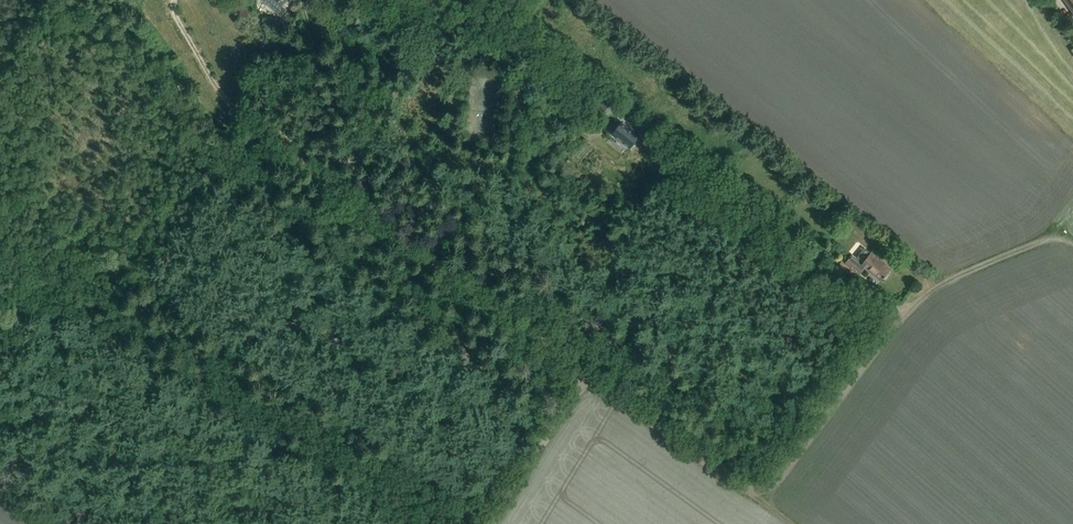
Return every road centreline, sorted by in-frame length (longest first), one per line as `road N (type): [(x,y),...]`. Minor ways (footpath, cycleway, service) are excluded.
road 1 (track): [(588,387),(579,369),(345,195),(427,40)]
road 2 (track): [(1072,243),(1035,241),(926,290),(779,479),(760,489)]
road 3 (track): [(358,0),(550,107),(617,159)]
road 4 (track): [(760,489),(735,484),(602,388),(588,387)]
road 5 (track): [(588,387),(491,523)]

